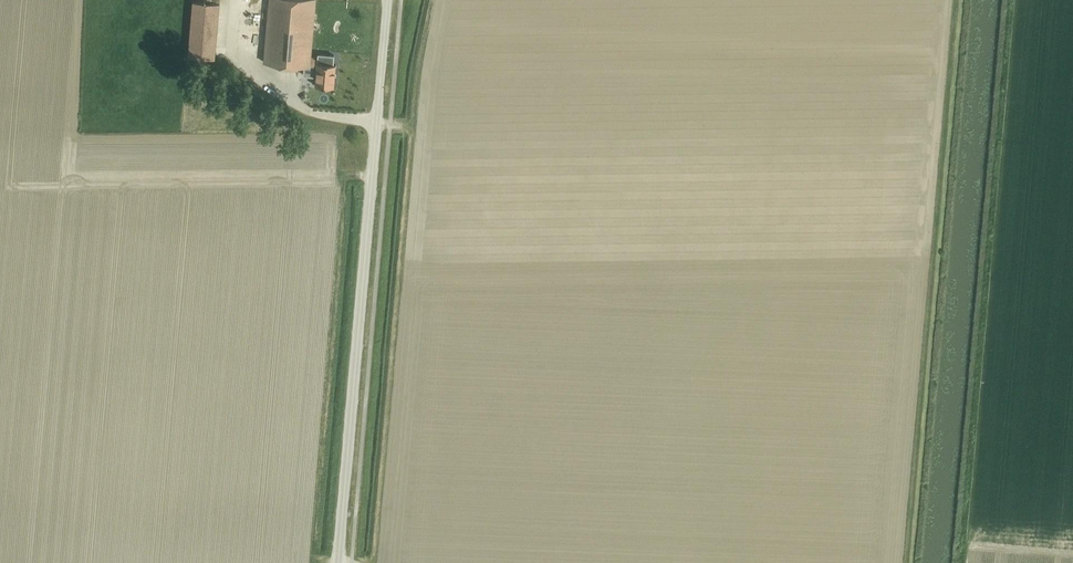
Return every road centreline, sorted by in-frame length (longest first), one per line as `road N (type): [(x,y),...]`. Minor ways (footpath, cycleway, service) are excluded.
road 1 (unclassified): [(339,562),(392,0)]

